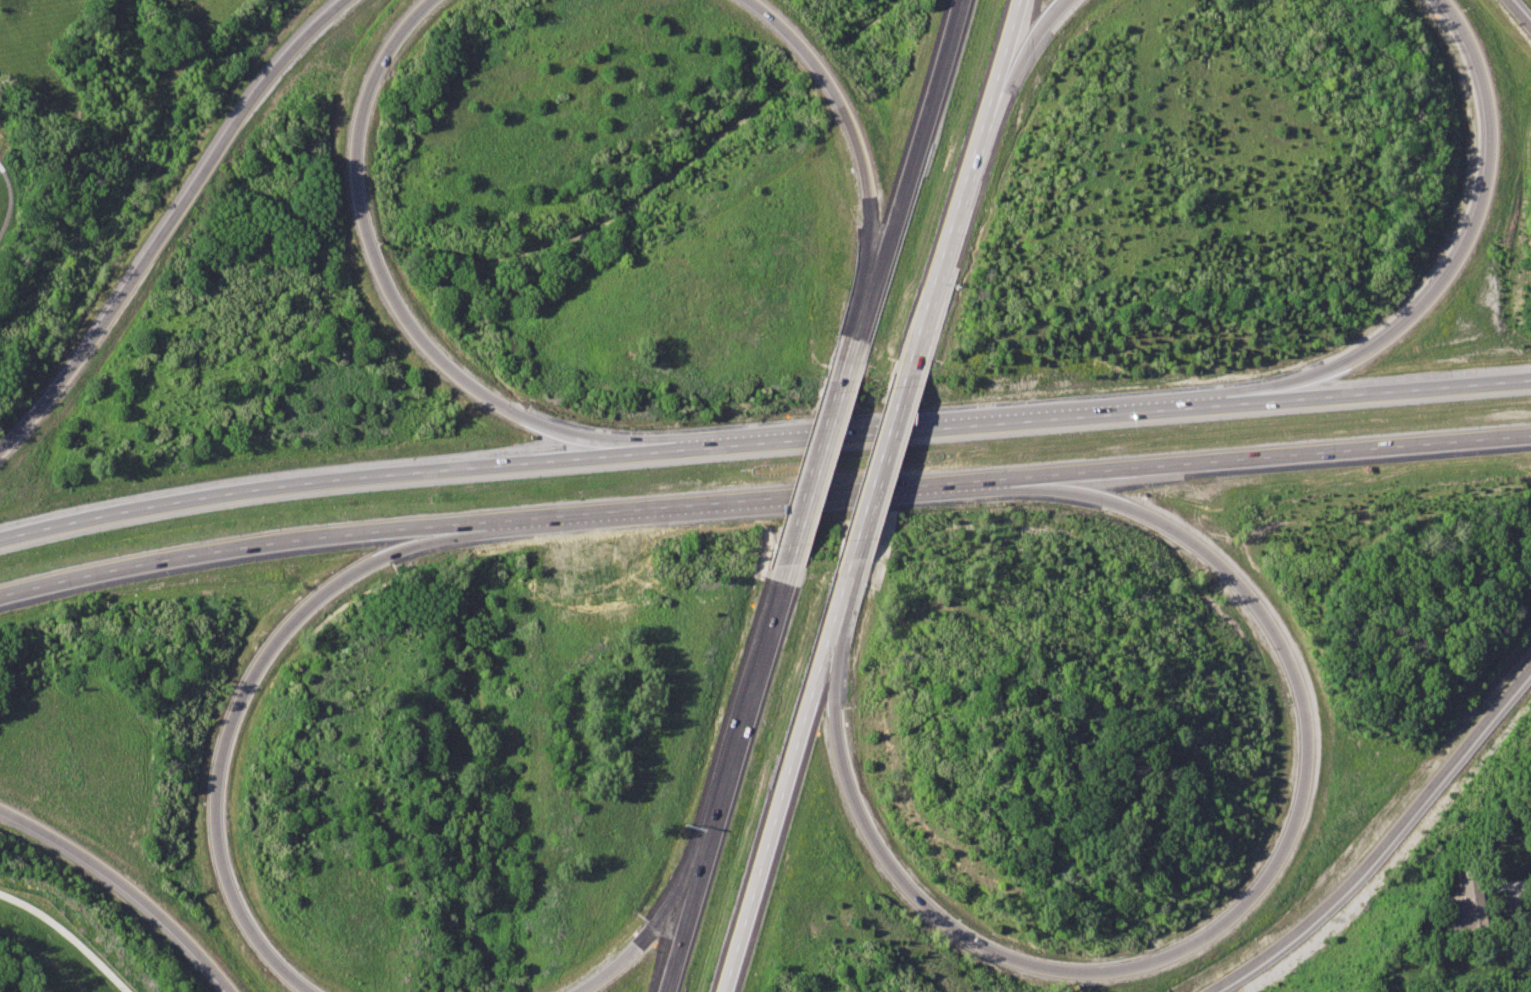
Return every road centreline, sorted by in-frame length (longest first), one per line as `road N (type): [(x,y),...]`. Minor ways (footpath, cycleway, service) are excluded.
road 1 (motorway): [(1047,474),(1129,502),(1216,552),(1277,627),(1300,675),(1312,731),(1296,837),(1238,916),(1146,966),(1096,973),(1045,968),(959,934),(880,849),(854,798),(838,746),(827,654)]
road 2 (motorway): [(1262,402),(606,456)]
road 3 (motorway): [(307,991),(269,959),(239,914),(213,806),(222,749),(278,635),(329,586),(470,520)]
road 4 (motorway): [(606,456),(311,483),(142,508),(0,542)]
road 5 (motorway): [(606,456),(521,417),(429,349),(402,315),(357,224),(350,181),(367,83),(427,0)]
road 6 (motorway): [(470,520),(1047,474)]
road 7 (motorway): [(337,0),(263,76),(108,320),(0,451)]
road 8 (motorway): [(1443,0),(1465,32),(1493,127),(1478,214),(1457,258),(1391,335),(1339,370),(1262,402)]
road 9 (motorway): [(1047,474),(1530,435)]
road 10 (motorway): [(0,594),(193,554),(470,520)]
road 11 (motorway): [(1214,991),(1342,899),(1530,671)]
road 12 (motorway): [(725,991),(827,654)]
road 13 (motorway): [(751,0),(796,39),(828,81),(849,128),(865,180),(873,284)]
road 14 (motorway): [(0,807),(148,902),(232,991)]
road 15 (motorway): [(958,0),(873,284)]
road 16 (motorway): [(784,573),(707,853)]
road 17 (motorway): [(910,351),(993,84)]
road 18 (motorway): [(1530,380),(1262,402)]
road 19 (motorway): [(848,562),(910,351)]
road 20 (motorway): [(843,380),(784,573)]
road 21 (motorway): [(707,853),(646,934),(574,991)]
road 22 (motorway): [(707,853),(665,991)]

